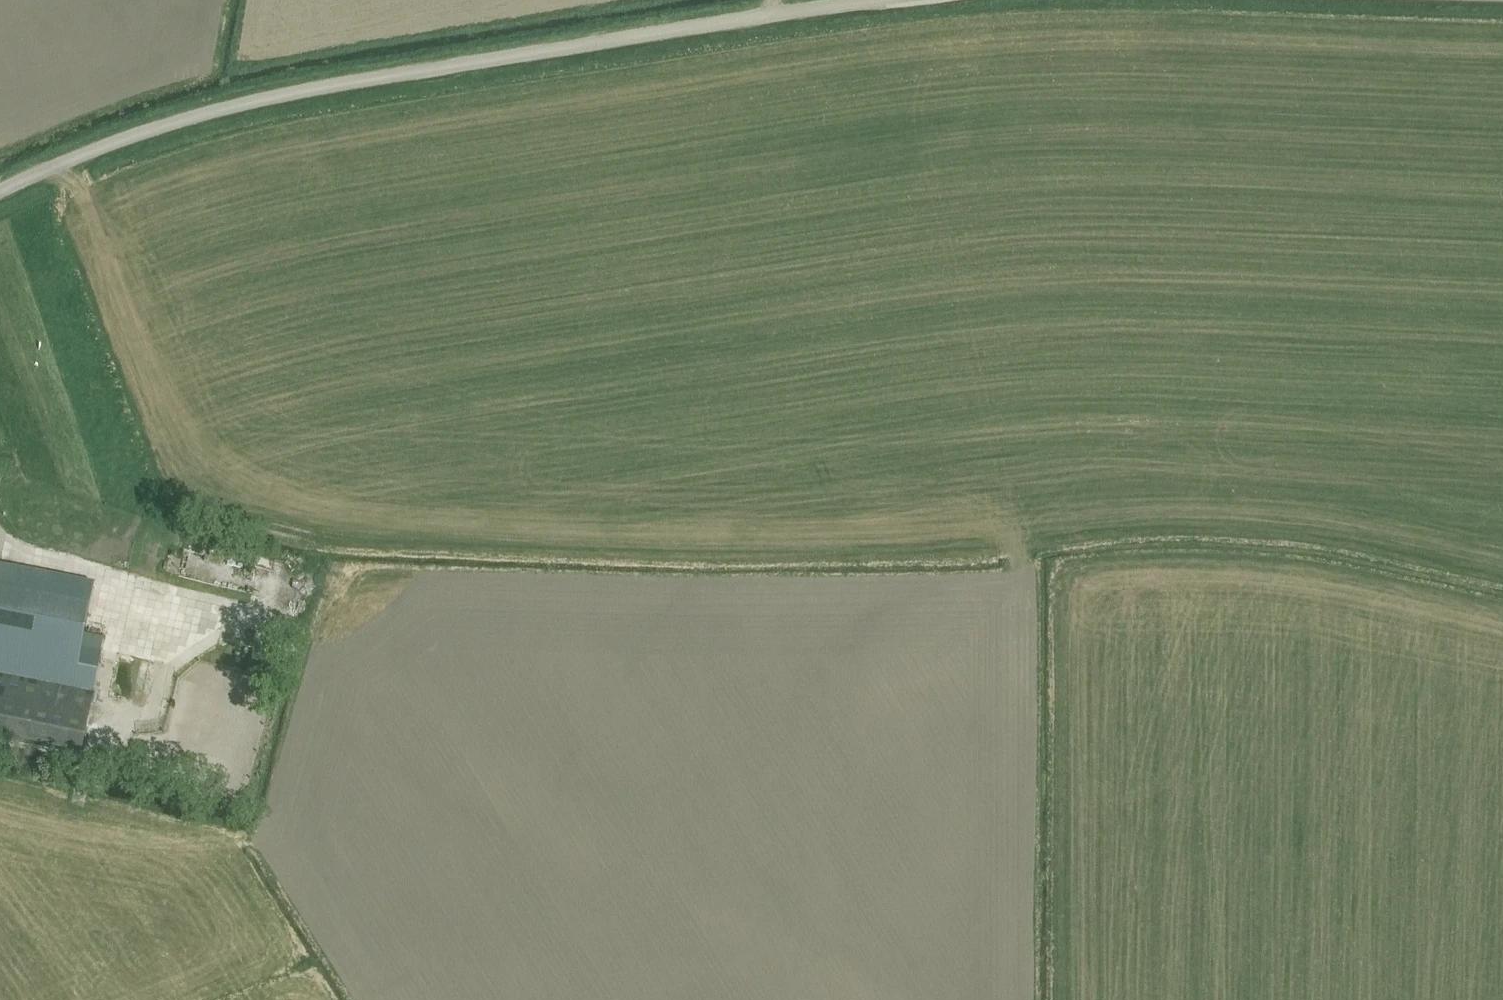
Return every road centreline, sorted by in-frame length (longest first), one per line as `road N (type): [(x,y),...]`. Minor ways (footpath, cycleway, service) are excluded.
road 1 (unclassified): [(853,0),(268,96),(118,139),(0,189)]

